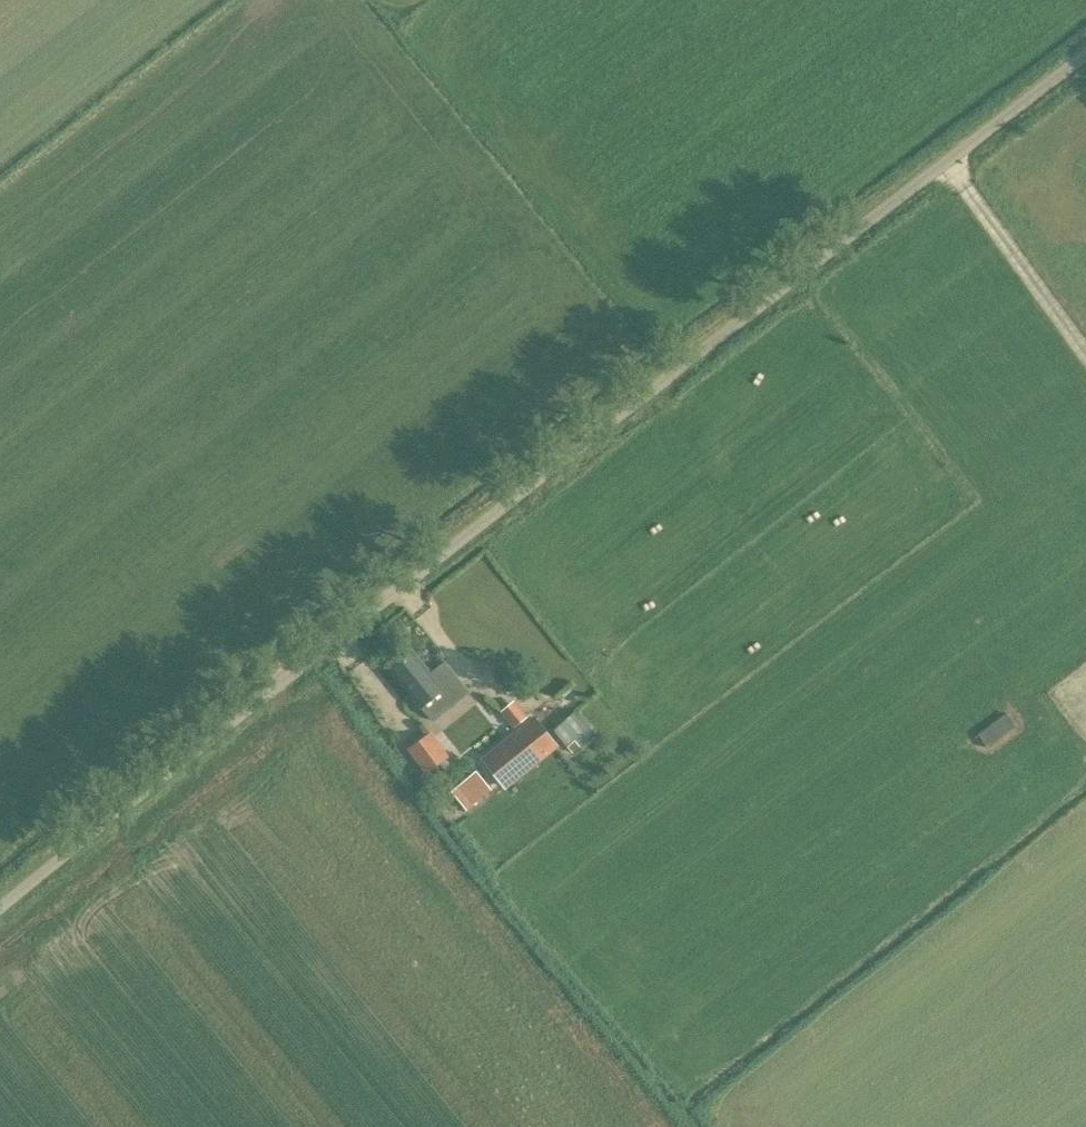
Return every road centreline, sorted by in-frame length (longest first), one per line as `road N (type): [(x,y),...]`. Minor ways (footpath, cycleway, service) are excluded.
road 1 (unclassified): [(0,905),(647,390),(1085,54)]

